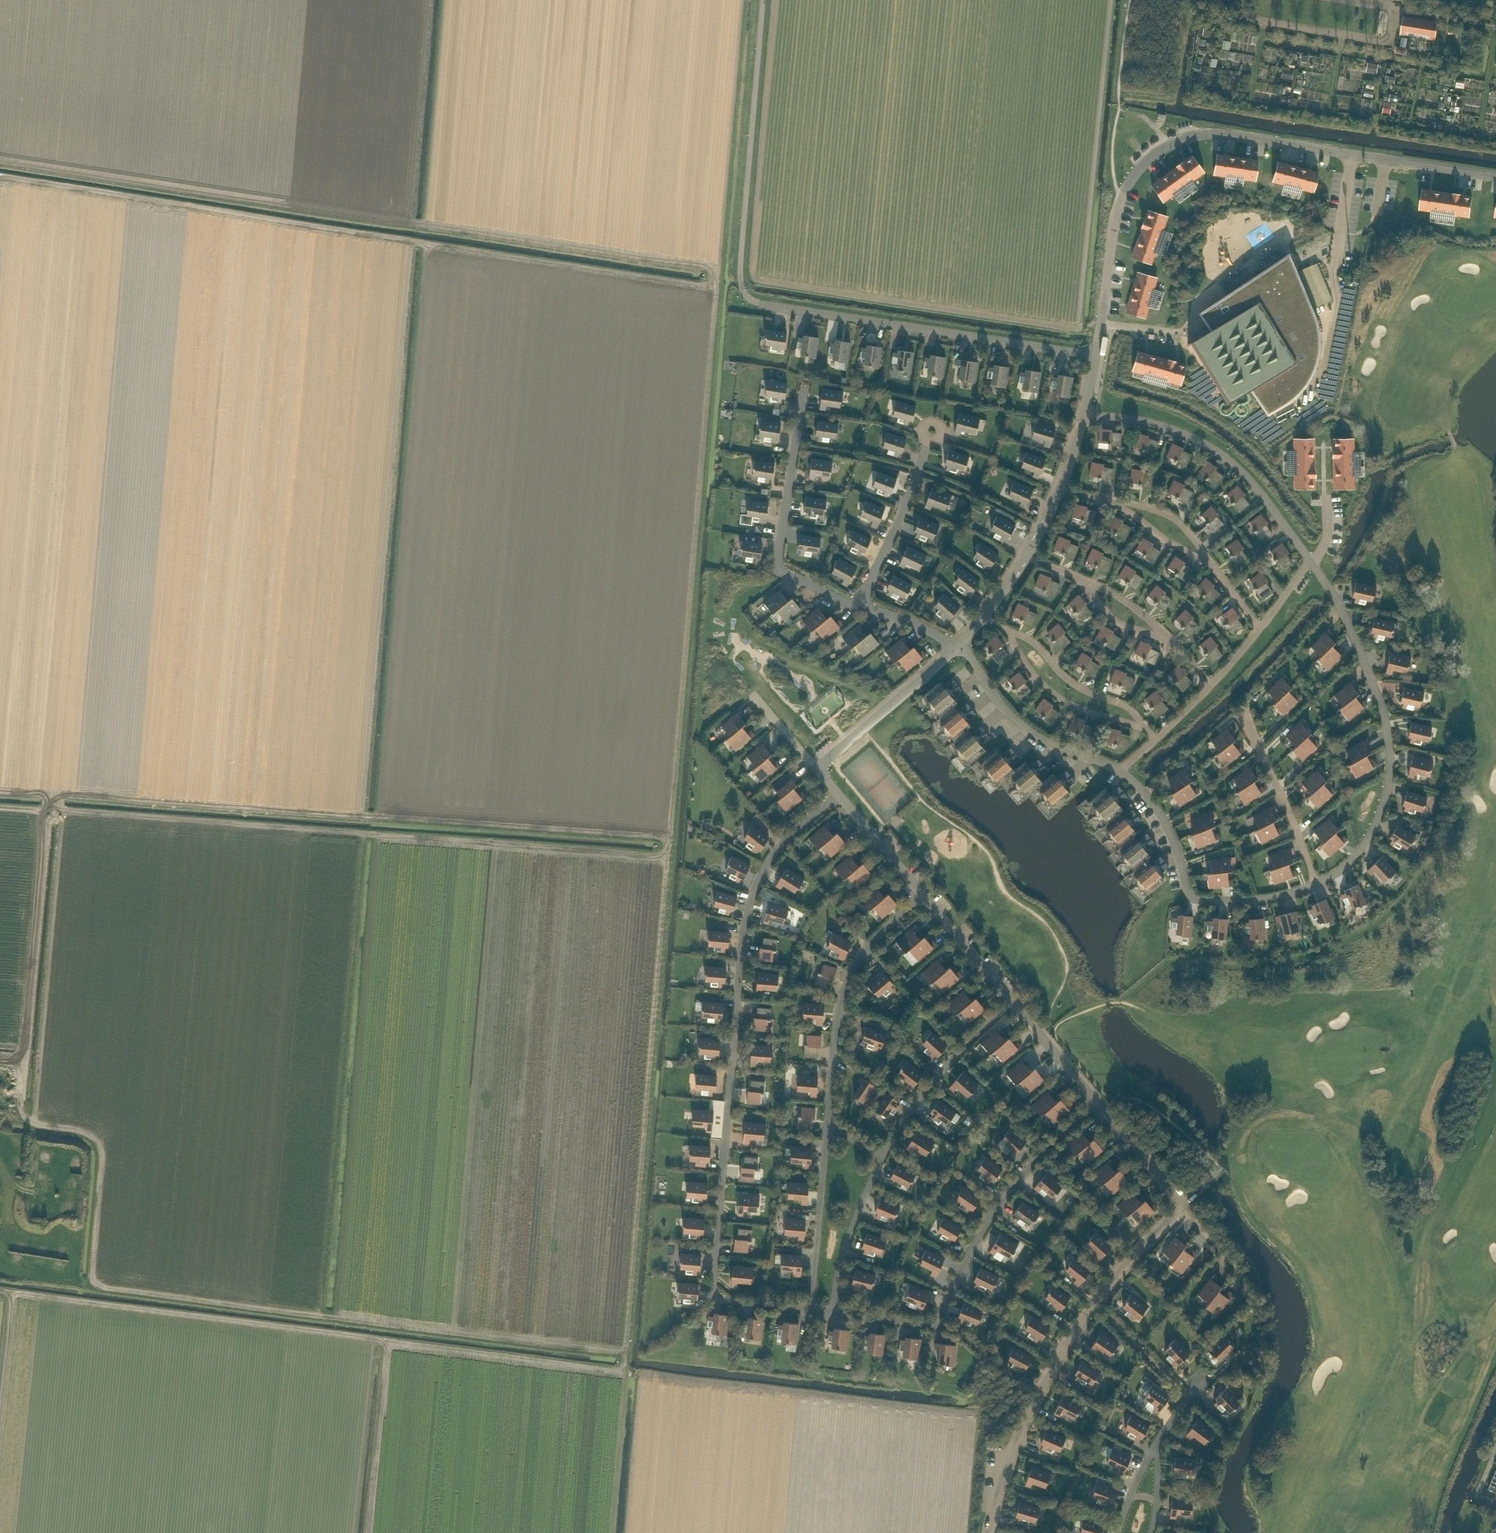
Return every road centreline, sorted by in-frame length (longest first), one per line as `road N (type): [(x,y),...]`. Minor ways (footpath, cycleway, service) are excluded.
road 1 (unclassified): [(760,303),(1096,356),(1120,201),(1138,172),(1170,145),(1229,135),(1495,177)]
road 2 (track): [(0,159),(715,270),(712,343)]
road 3 (track): [(669,837),(49,791),(49,807)]
road 4 (track): [(667,855),(712,343)]
road 5 (unclassified): [(1141,726),(1153,740),(1259,629),(1311,561)]

